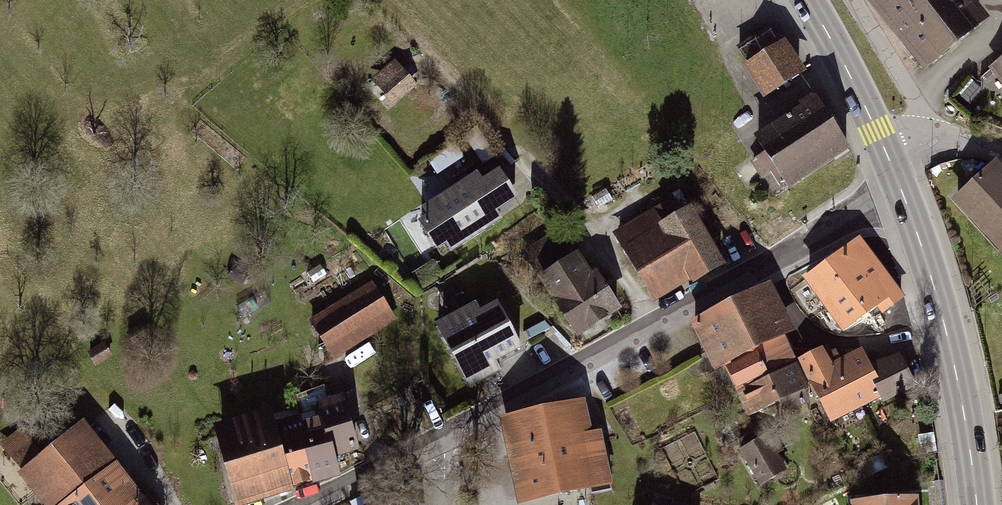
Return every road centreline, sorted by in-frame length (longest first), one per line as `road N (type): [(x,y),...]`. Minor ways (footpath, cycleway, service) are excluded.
road 1 (residential): [(903,194),(862,209),(446,435)]
road 2 (secondary): [(976,504),(945,327),(903,194)]
road 3 (secondary): [(888,157),(806,0)]
road 4 (residential): [(446,435),(311,504)]

